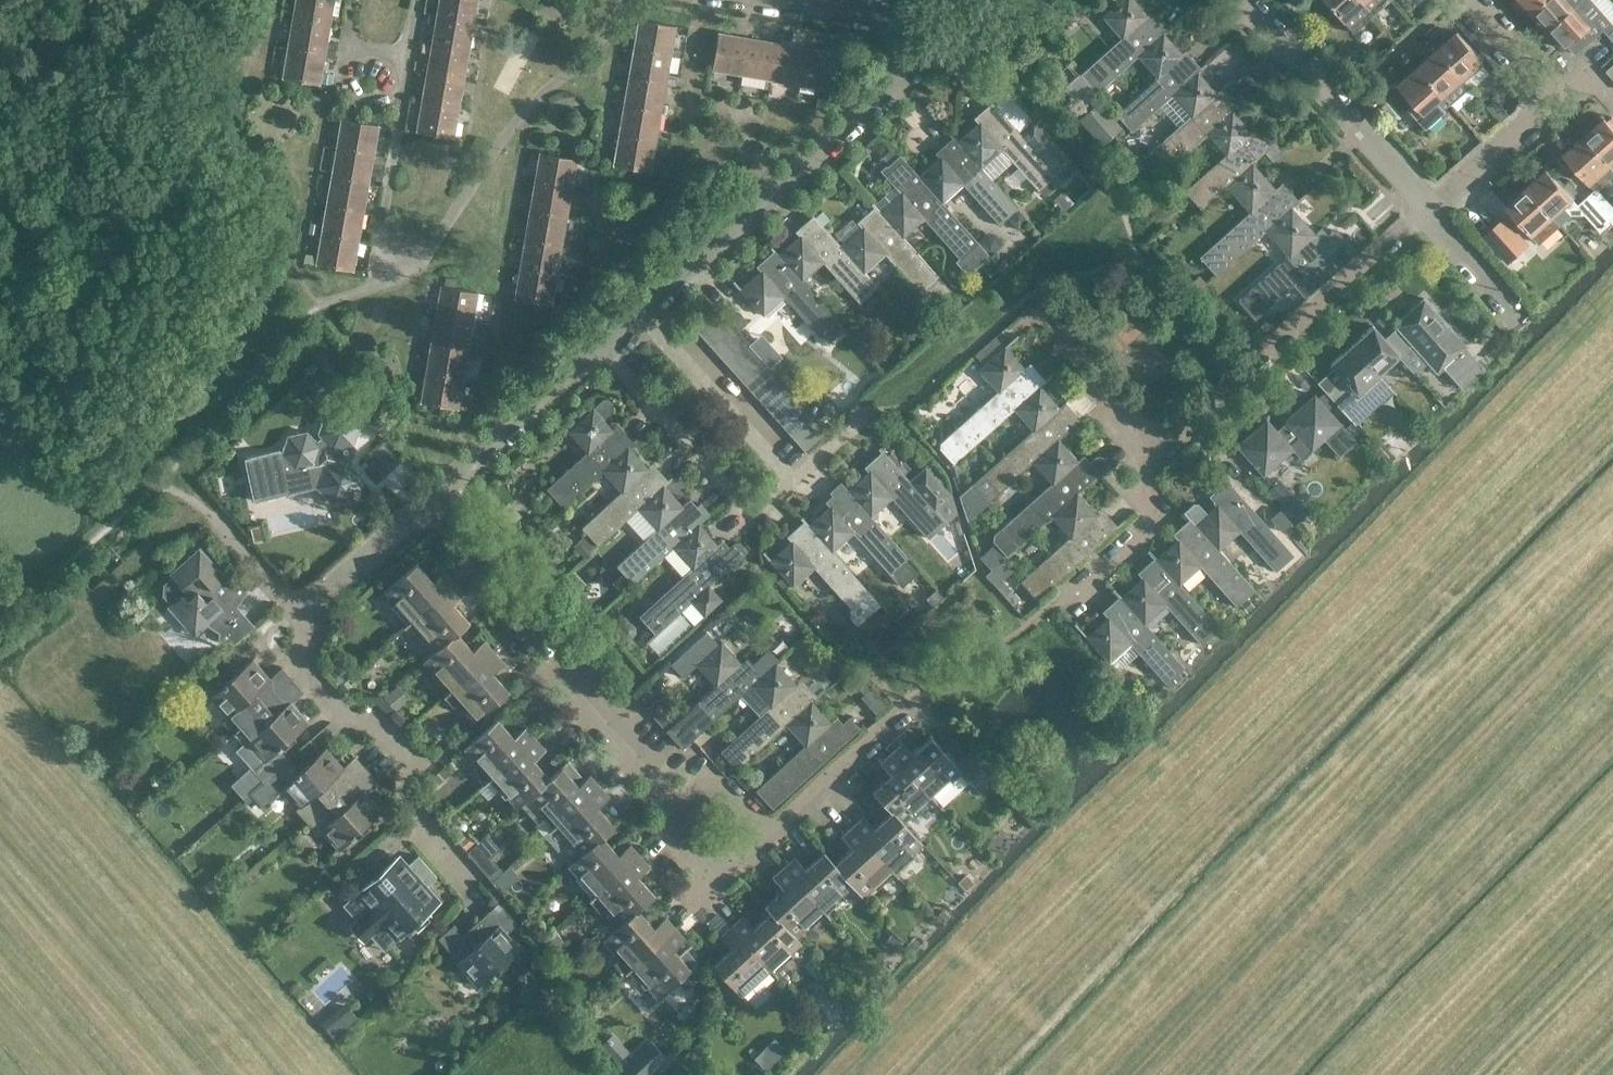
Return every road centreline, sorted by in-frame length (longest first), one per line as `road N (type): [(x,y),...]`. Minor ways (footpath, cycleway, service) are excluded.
road 1 (residential): [(463,880),(409,814),(411,762),(373,718),(340,717),(303,673),(296,617),(424,508)]
road 2 (residential): [(601,348),(749,515),(789,479),(640,313)]
road 3 (residential): [(713,885),(629,733),(424,508)]
road 4 (residential): [(640,313),(933,50)]
road 5 (residential): [(1151,467),(1432,220)]
road 6 (residential): [(1432,220),(1239,0)]
road 7 (residential): [(713,885),(905,709)]
road 8 (residential): [(424,508),(601,348)]
road 9 (residential): [(933,50),(891,22),(740,0)]
road 10 (residential): [(1060,609),(1142,525),(1151,467)]
road 11 (residential): [(1151,467),(1042,331)]
road 12 (residential): [(1432,220),(1557,100)]
road 13 (residential): [(1557,100),(1465,0)]

